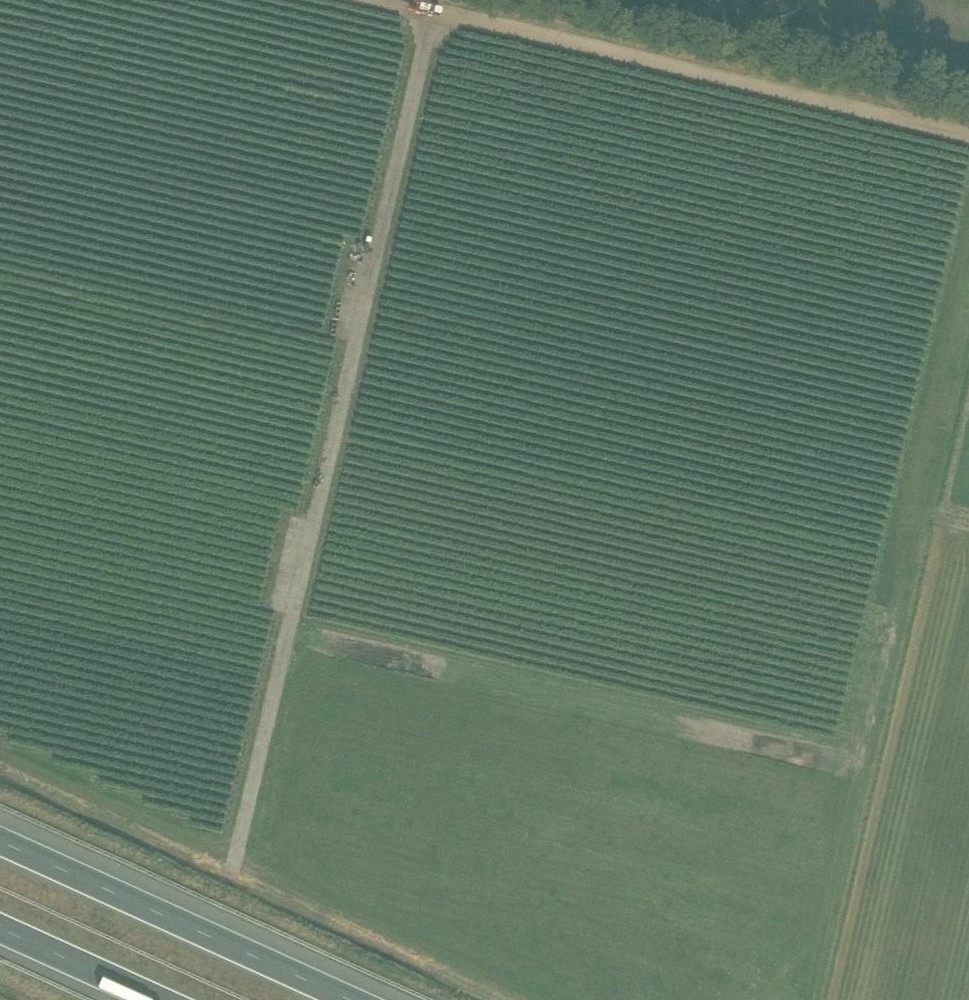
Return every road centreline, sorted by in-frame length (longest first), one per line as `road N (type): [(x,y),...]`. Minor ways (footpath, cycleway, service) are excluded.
road 1 (track): [(434,6),(239,857)]
road 2 (track): [(409,0),(968,135)]
road 3 (motorway): [(371,999),(0,832)]
road 4 (motorway): [(0,918),(180,999)]

